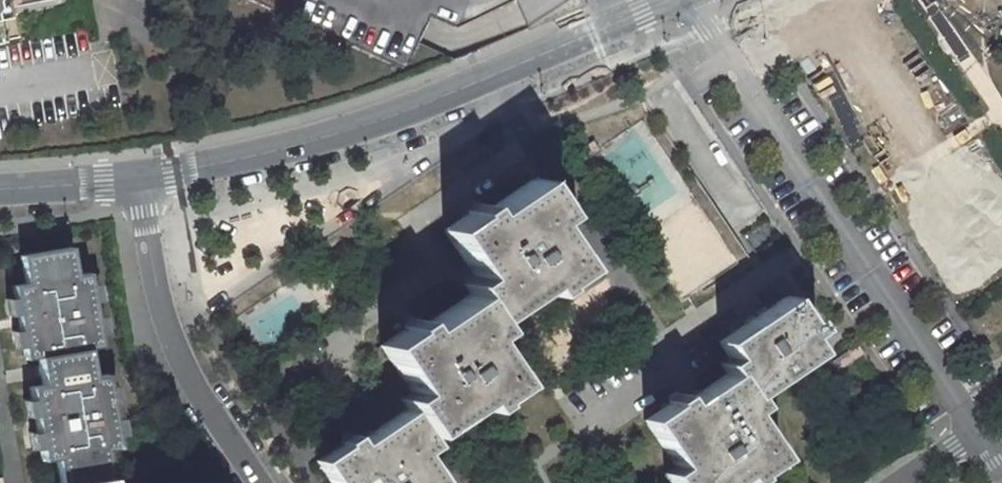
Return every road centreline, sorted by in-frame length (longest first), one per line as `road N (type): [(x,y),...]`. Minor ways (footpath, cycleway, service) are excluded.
road 1 (tertiary): [(668,0),(383,118),(139,179)]
road 2 (unclassified): [(972,441),(687,0)]
road 3 (unclassified): [(256,482),(170,335),(139,179)]
road 4 (tertiary): [(139,179),(0,189)]

